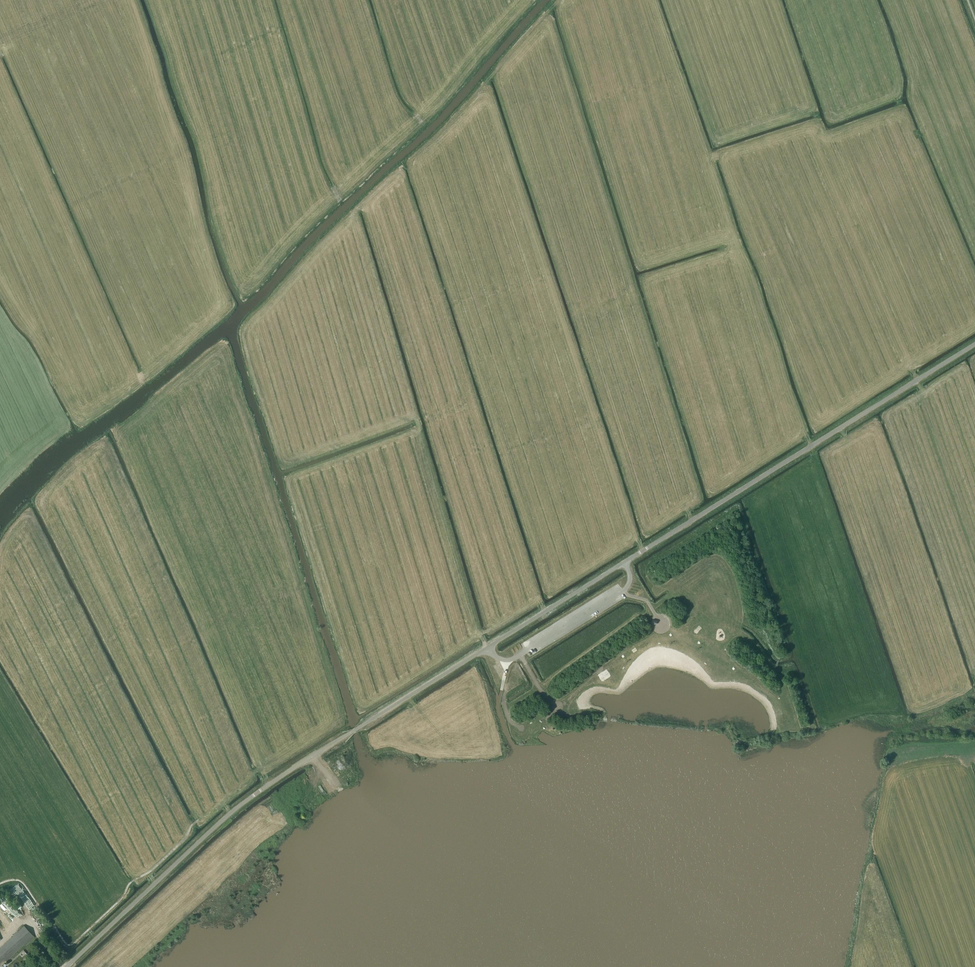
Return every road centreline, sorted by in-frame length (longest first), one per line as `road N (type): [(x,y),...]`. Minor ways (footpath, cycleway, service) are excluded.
road 1 (unclassified): [(66,966),(272,782),(974,344)]

